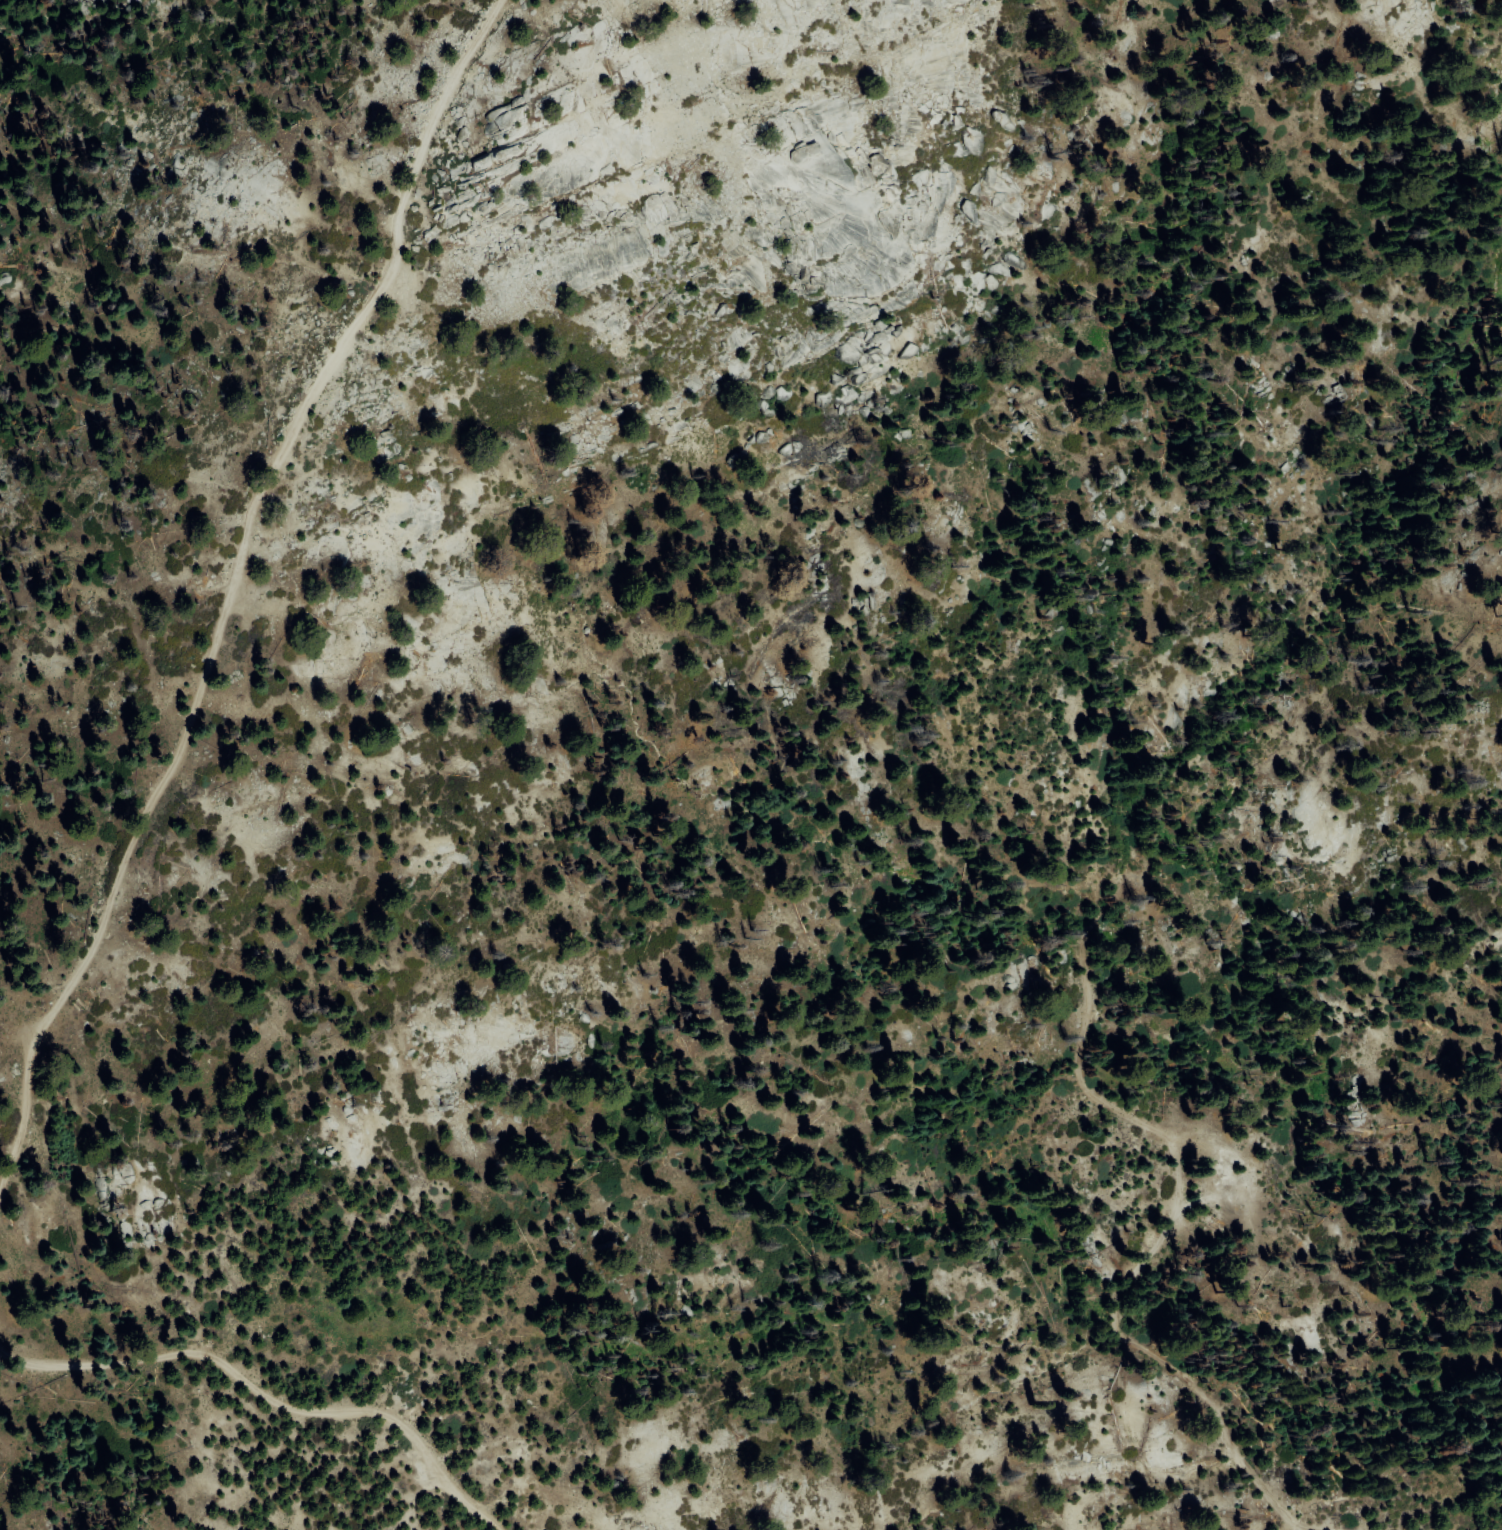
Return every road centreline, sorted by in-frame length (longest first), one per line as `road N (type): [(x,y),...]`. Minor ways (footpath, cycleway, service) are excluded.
road 1 (track): [(505,0),(423,146),(390,278),(311,399),(244,526),(241,563),(199,700),(93,949),(41,1029),(0,1185)]
road 2 (track): [(1353,1529),(1328,1528),(1273,1501),(1208,1401),(1127,1335),(1115,1312),(1115,1300),(1171,1216),(1182,1181),(1172,1147),(1098,1092),(1085,1069),(1081,934)]
road 3 (track): [(0,1349),(61,1366),(199,1353),(291,1409),(394,1418),(498,1529)]

